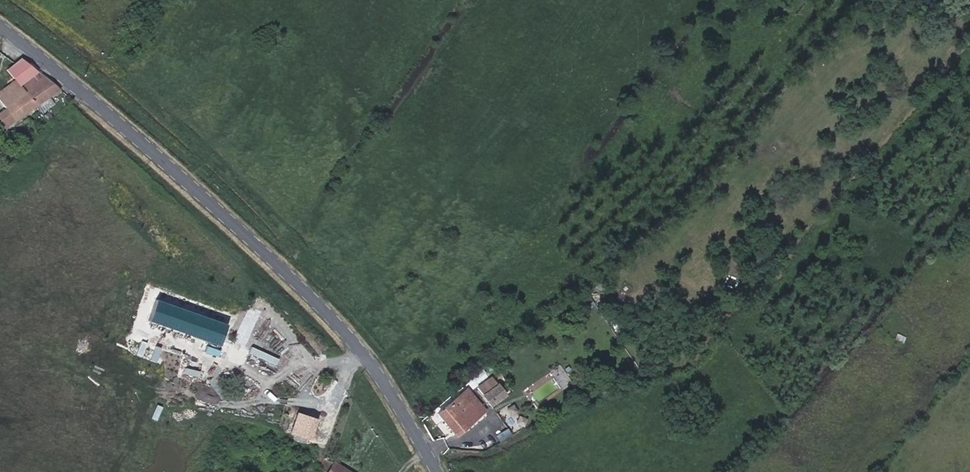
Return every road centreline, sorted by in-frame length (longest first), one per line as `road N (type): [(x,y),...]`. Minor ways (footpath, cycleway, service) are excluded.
road 1 (tertiary): [(439,471),(382,376),(301,287),(0,26)]

